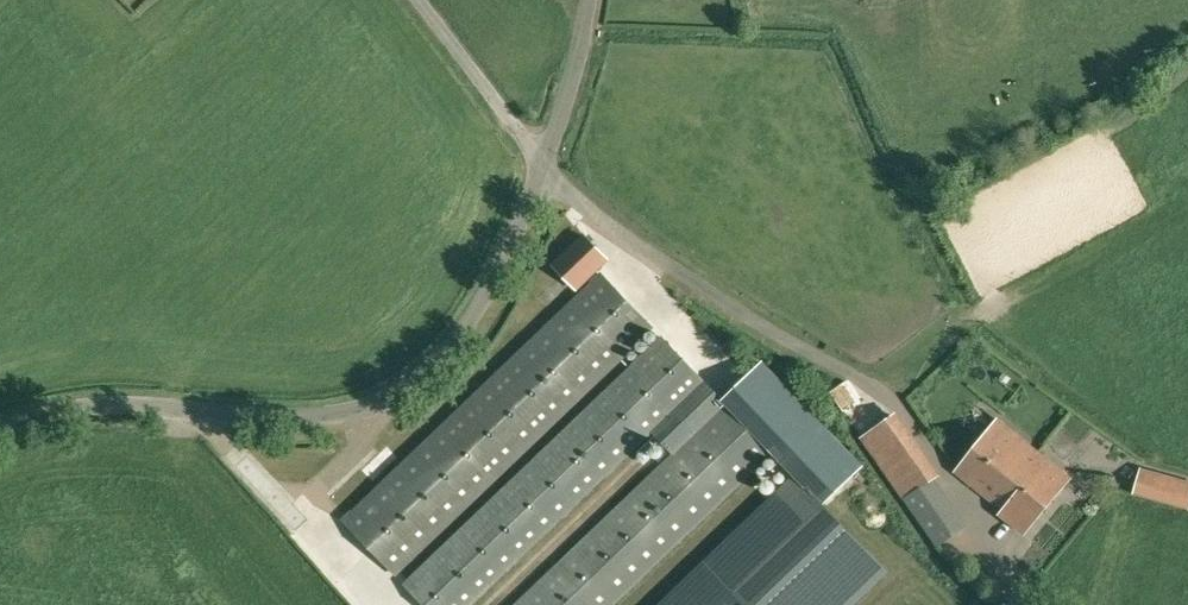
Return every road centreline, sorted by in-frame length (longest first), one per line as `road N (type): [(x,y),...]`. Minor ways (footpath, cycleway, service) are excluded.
road 1 (unclassified): [(0,426),(54,408),(122,404),(307,417),(364,407),(413,380),(460,334),(506,252),(541,161)]
road 2 (track): [(541,161),(620,235),(852,375)]
road 3 (unclassified): [(541,161),(416,0)]
road 4 (unclassified): [(541,161),(572,79),(588,0)]

